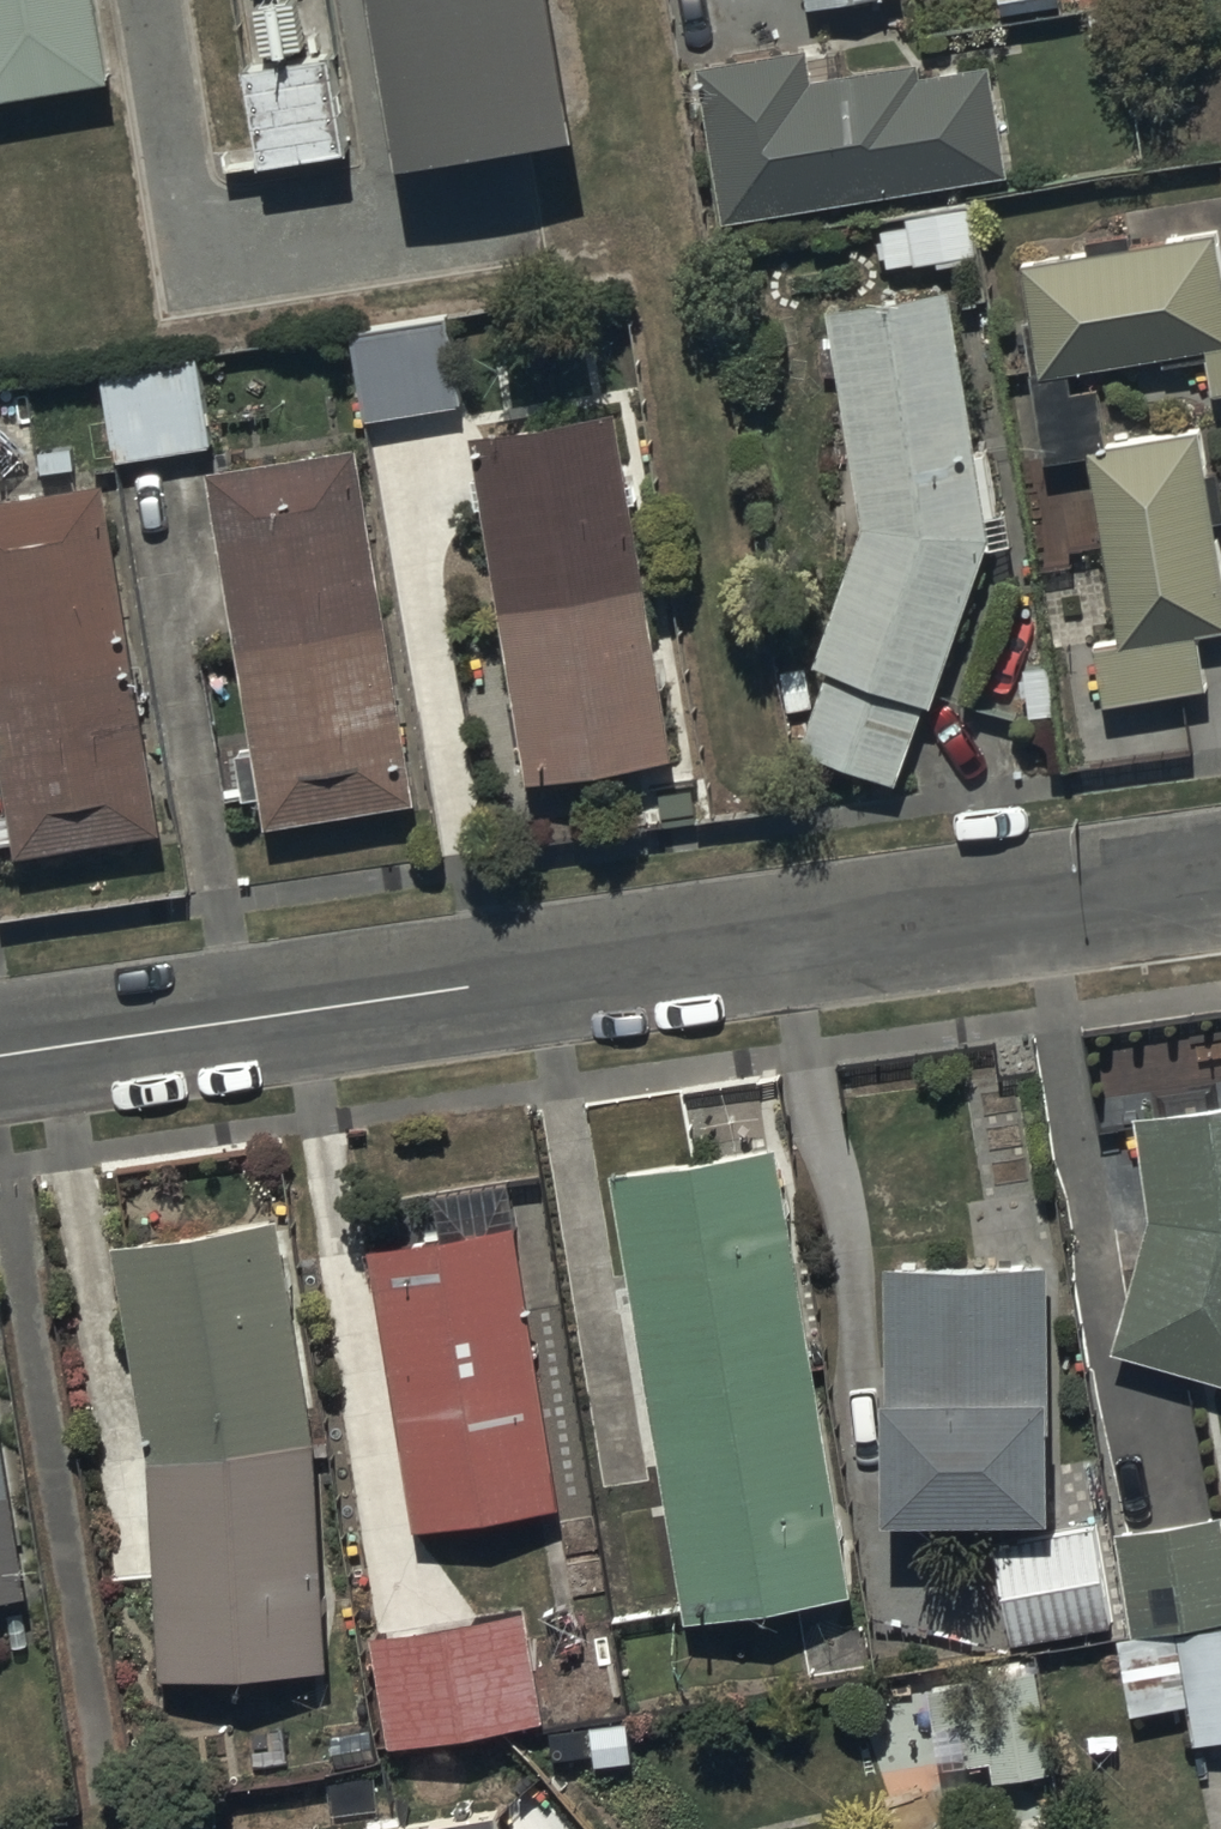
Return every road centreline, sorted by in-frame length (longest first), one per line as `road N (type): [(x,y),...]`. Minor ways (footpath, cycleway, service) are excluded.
road 1 (residential): [(1220,891),(0,1053)]

